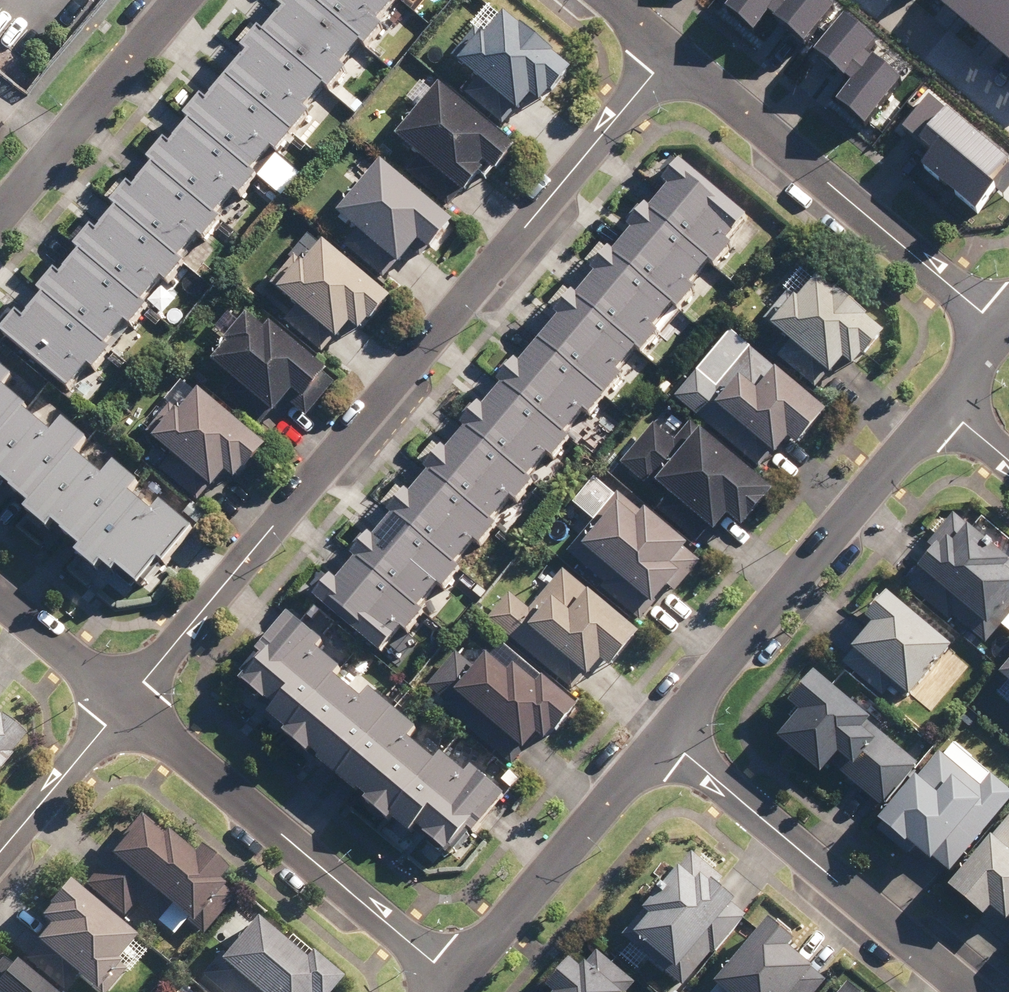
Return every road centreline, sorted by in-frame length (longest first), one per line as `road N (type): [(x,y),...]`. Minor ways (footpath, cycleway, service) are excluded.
road 1 (residential): [(671,53),(122,709)]
road 2 (residential): [(664,737),(947,407)]
road 3 (residential): [(671,53),(1002,331)]
road 4 (residential): [(122,709),(455,978)]
road 5 (residential): [(664,737),(969,991)]
road 6 (residential): [(455,978),(664,737)]
road 7 (residential): [(0,217),(184,0)]
road 8 (residential): [(122,709),(0,853)]
road 9 (residential): [(0,603),(122,709)]
road 10 (residential): [(890,0),(1008,98)]

